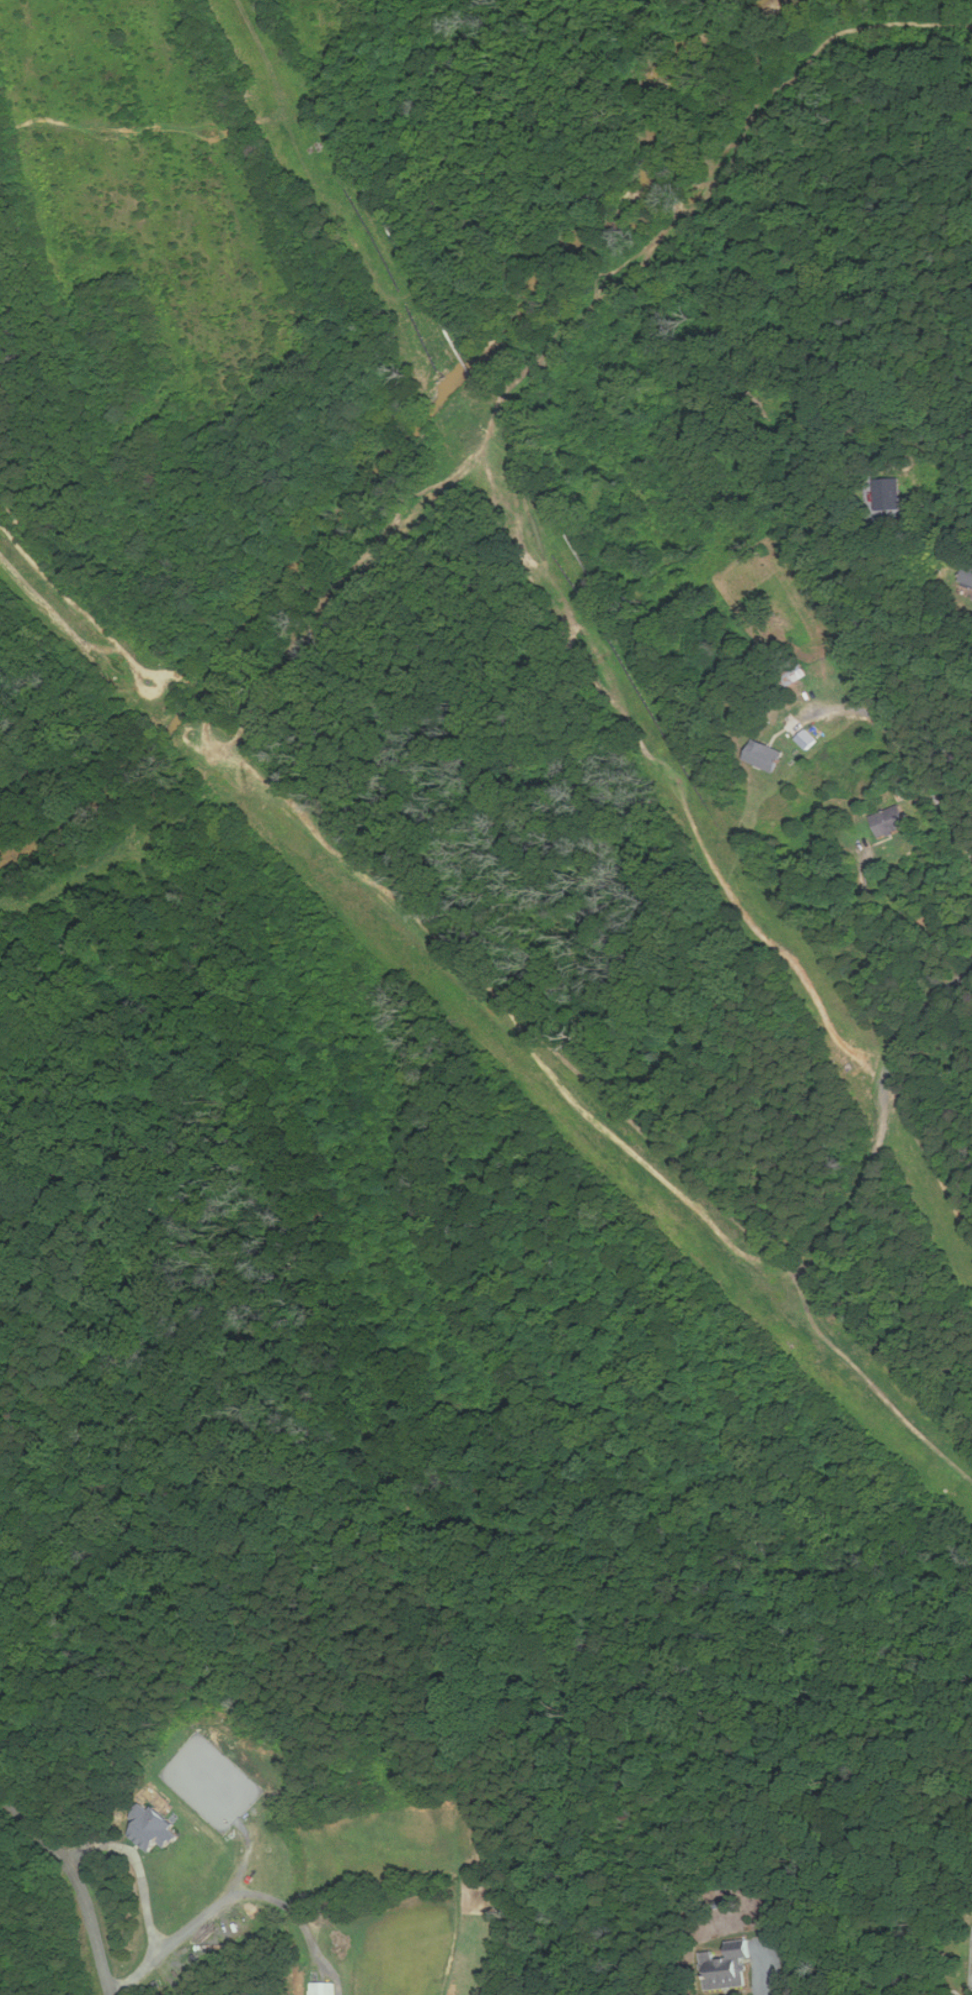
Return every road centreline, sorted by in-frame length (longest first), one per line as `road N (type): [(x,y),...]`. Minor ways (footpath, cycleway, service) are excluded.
road 1 (residential): [(111,1994),(74,1874),(0,1792)]
road 2 (track): [(136,670),(0,524)]

